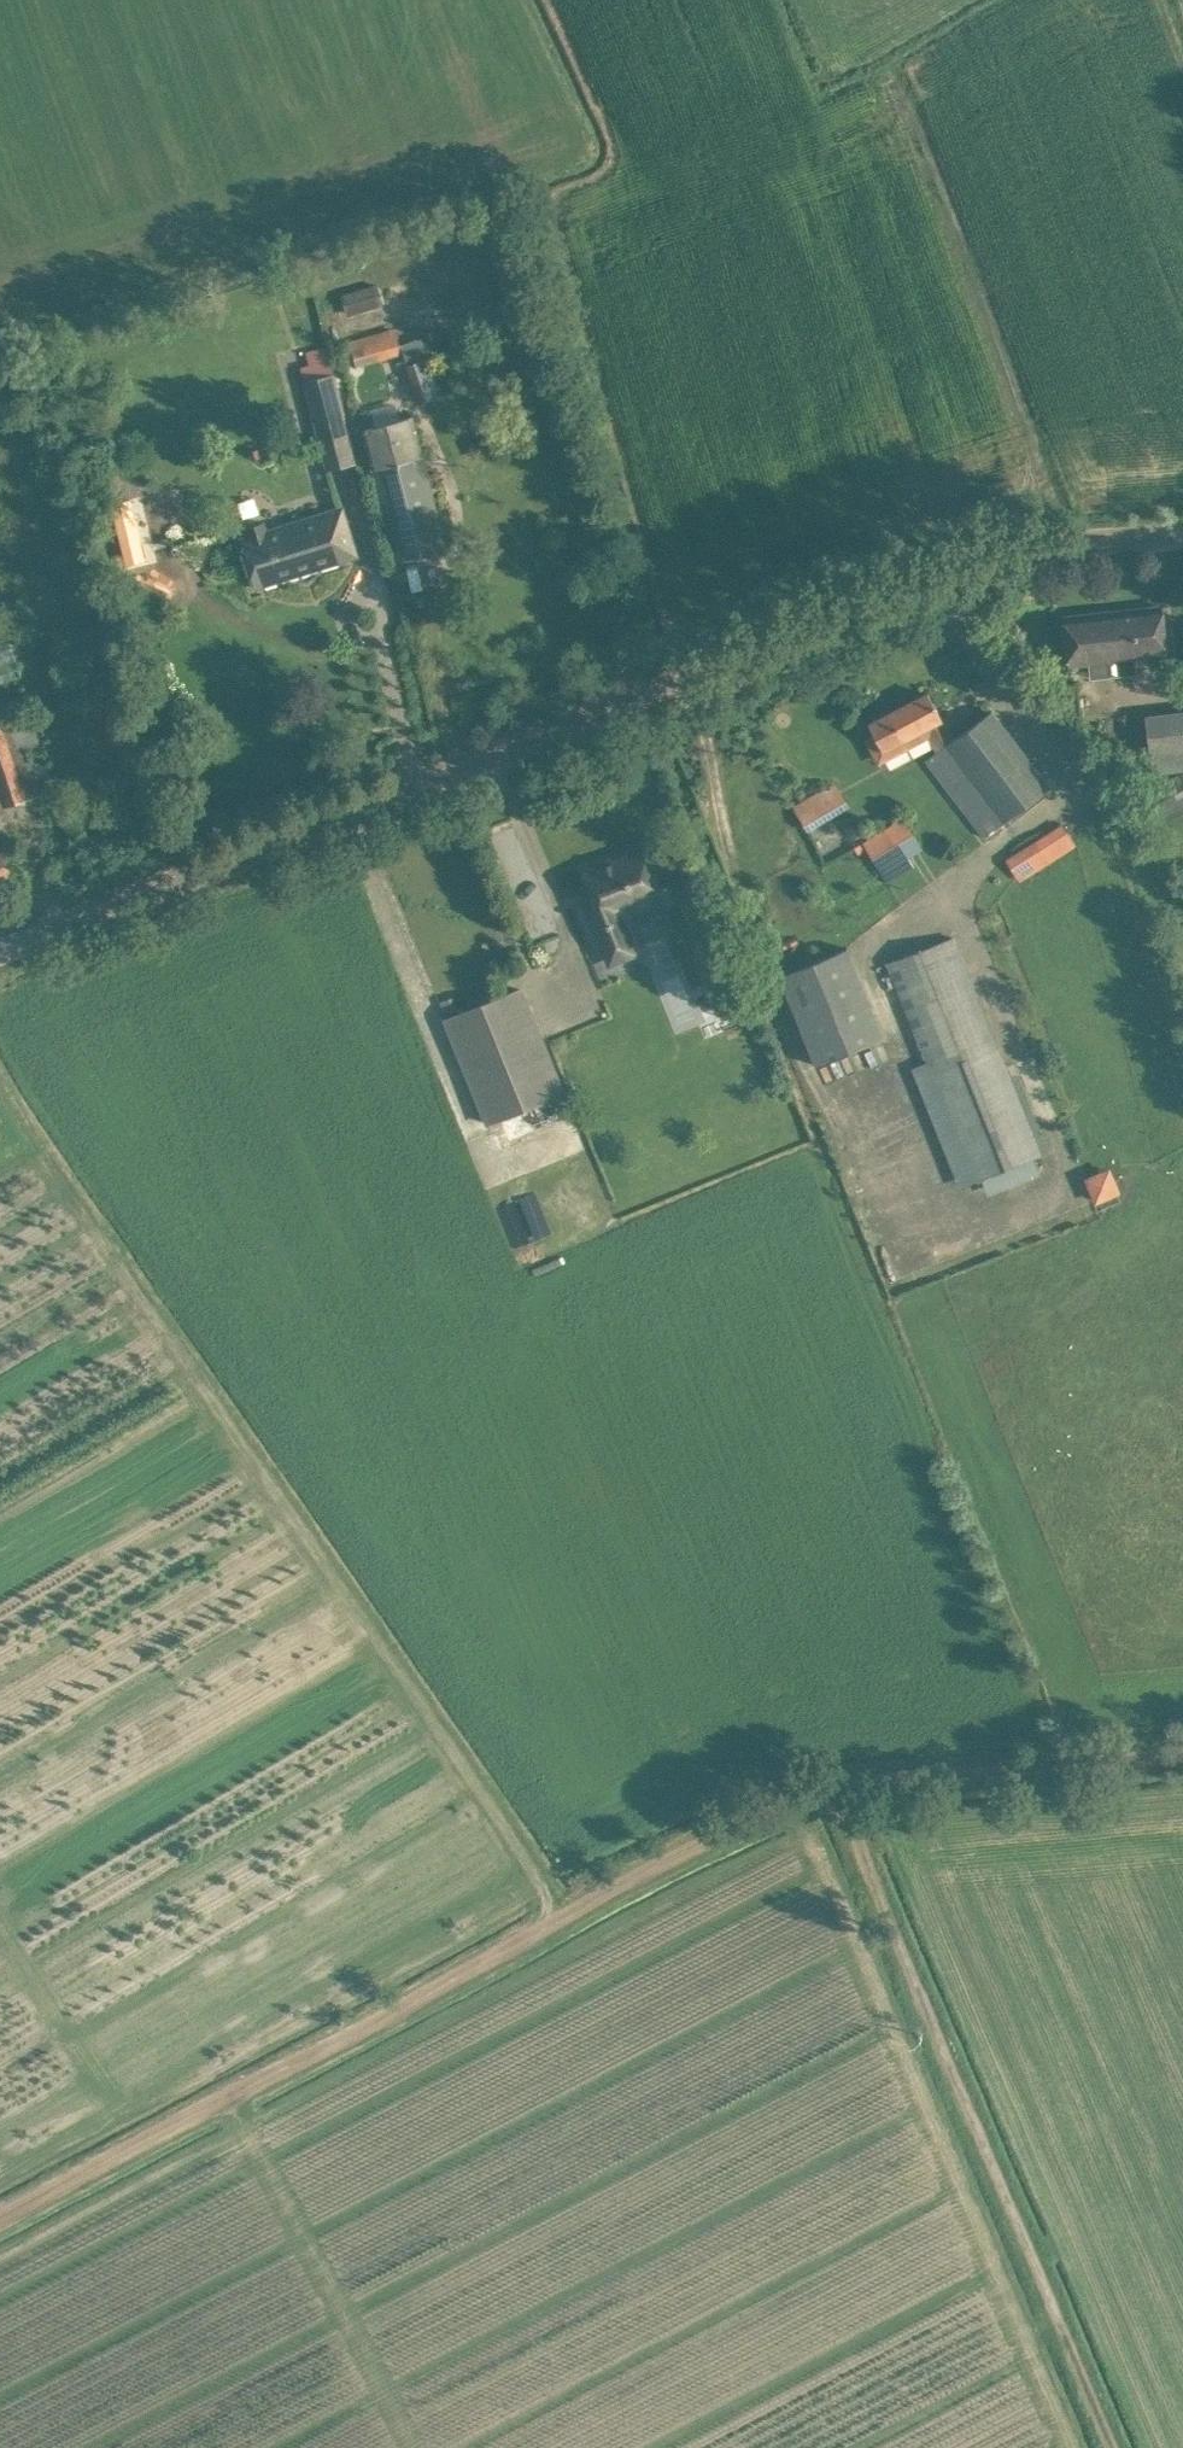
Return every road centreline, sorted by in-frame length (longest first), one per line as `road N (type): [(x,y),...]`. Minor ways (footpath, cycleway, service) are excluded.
road 1 (track): [(1182,1757),(883,1779),(772,1807),(0,2212)]
road 2 (unclassified): [(0,949),(990,554),(1182,532)]
road 3 (track): [(841,1784),(1120,2447)]

